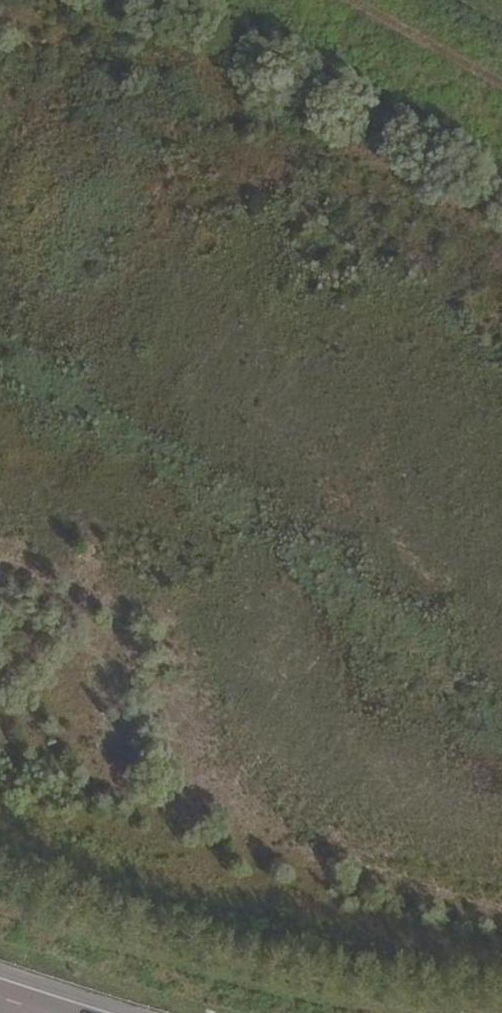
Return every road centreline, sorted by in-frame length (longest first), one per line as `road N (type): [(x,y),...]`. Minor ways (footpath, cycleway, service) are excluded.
road 1 (track): [(350,0),(501,84)]

